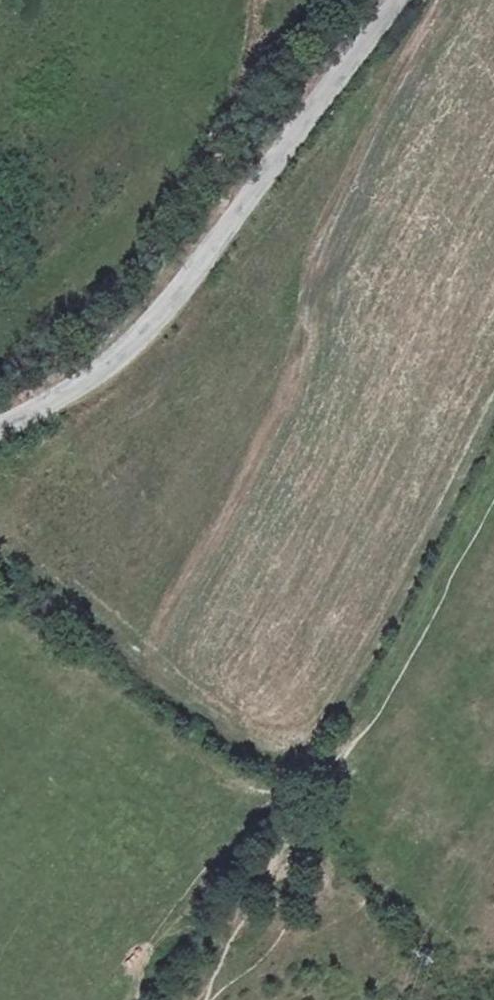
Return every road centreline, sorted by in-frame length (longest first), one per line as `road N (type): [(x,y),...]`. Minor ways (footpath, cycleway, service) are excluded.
road 1 (unclassified): [(0,431),(111,375),(412,0)]

